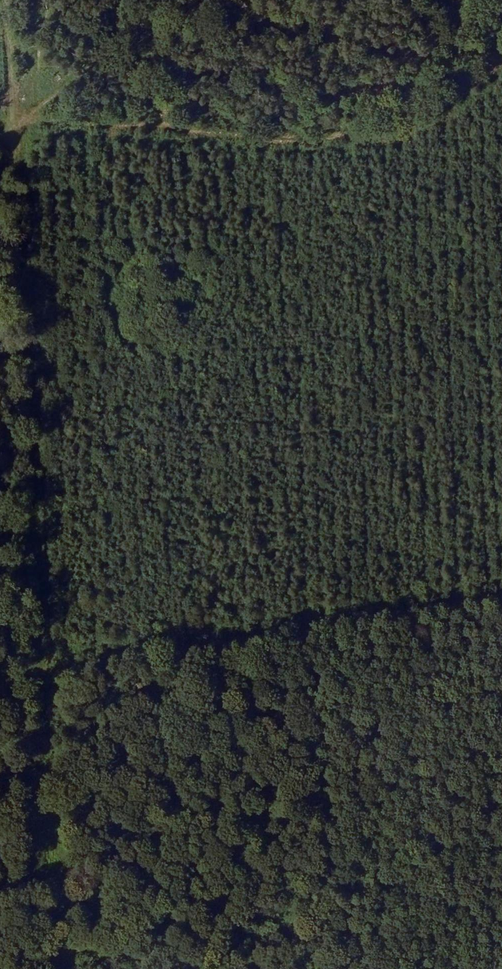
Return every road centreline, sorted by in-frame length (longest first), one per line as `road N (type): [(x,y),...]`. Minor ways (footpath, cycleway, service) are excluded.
road 1 (track): [(26,116),(59,968)]
road 2 (track): [(501,599),(0,683)]
road 3 (track): [(26,116),(303,135),(407,113),(501,52)]

